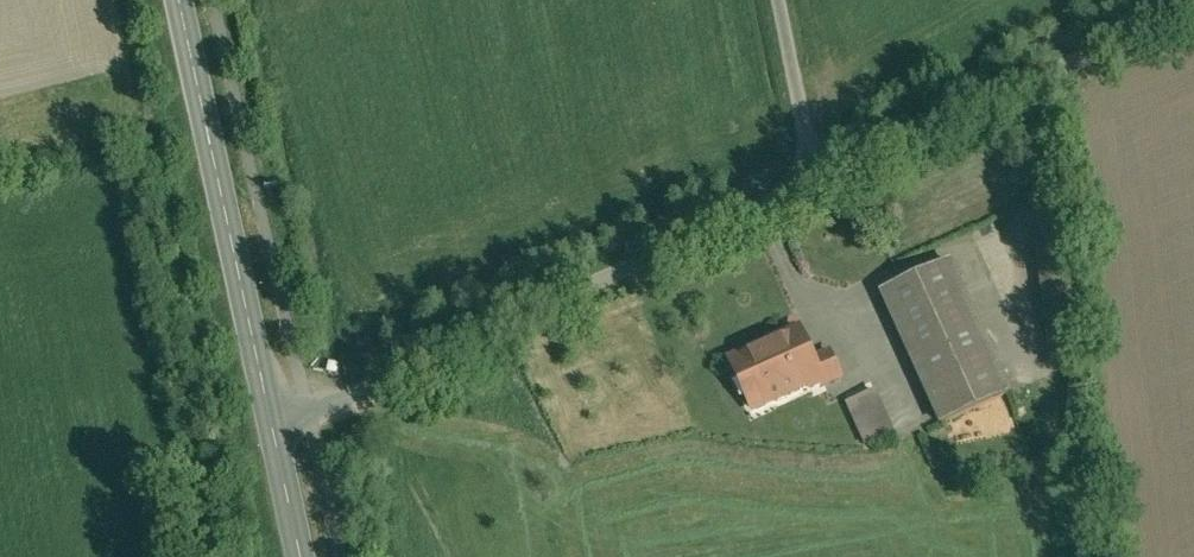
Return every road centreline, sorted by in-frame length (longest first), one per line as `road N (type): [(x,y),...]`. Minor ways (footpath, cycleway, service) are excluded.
road 1 (unclassified): [(816,192),(272,422)]
road 2 (secondary): [(272,422),(180,0)]
road 3 (unclassified): [(1193,17),(816,192)]
road 4 (unclassified): [(816,192),(778,0)]
road 5 (secondary): [(302,556),(272,422)]

